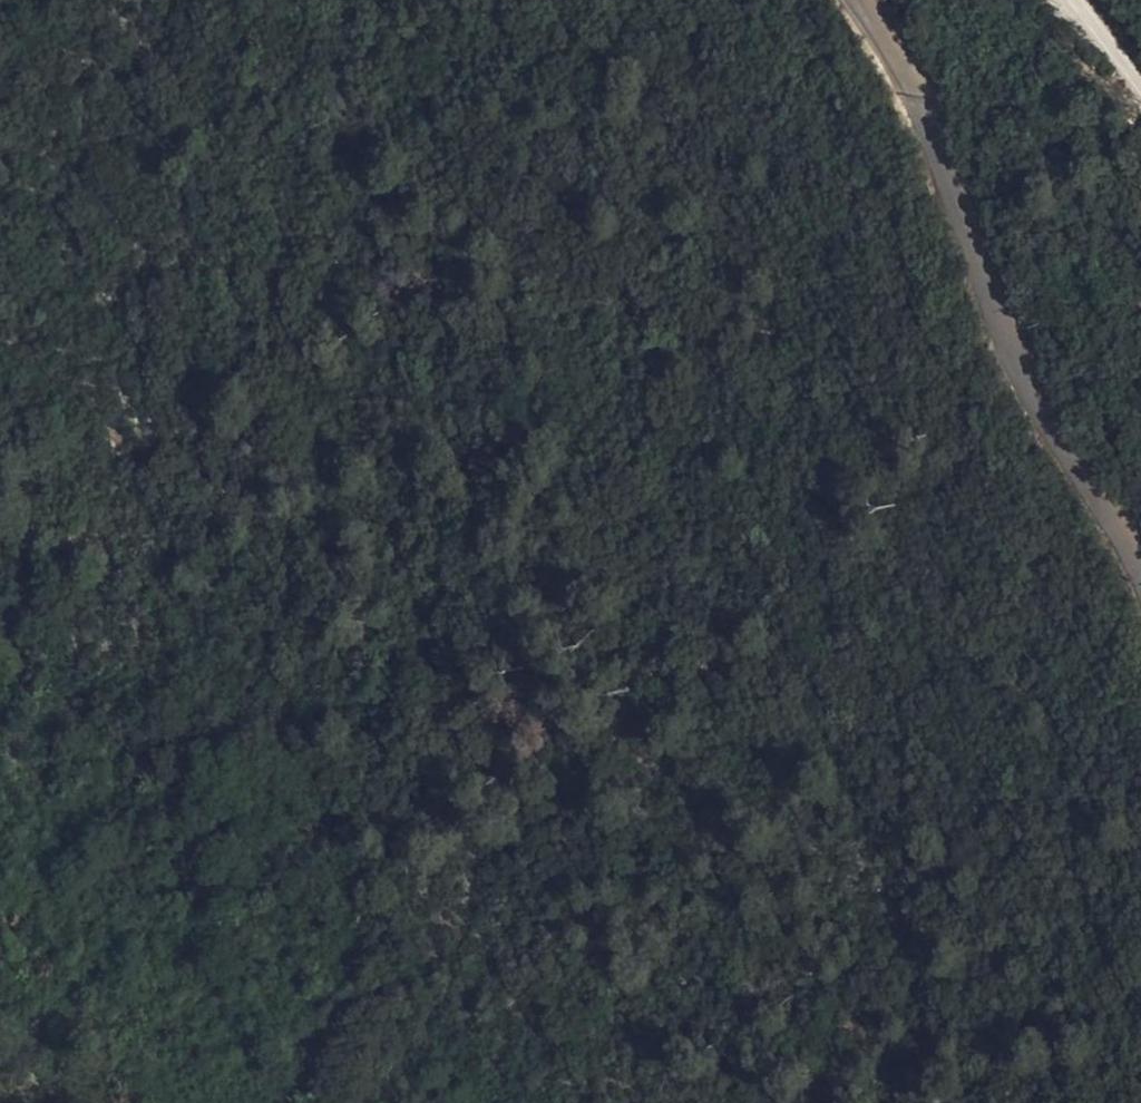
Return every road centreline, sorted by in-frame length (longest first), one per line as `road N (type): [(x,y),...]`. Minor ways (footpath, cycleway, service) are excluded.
road 1 (residential): [(1140,588),(1125,540),(1015,366),(907,82),(852,0)]

